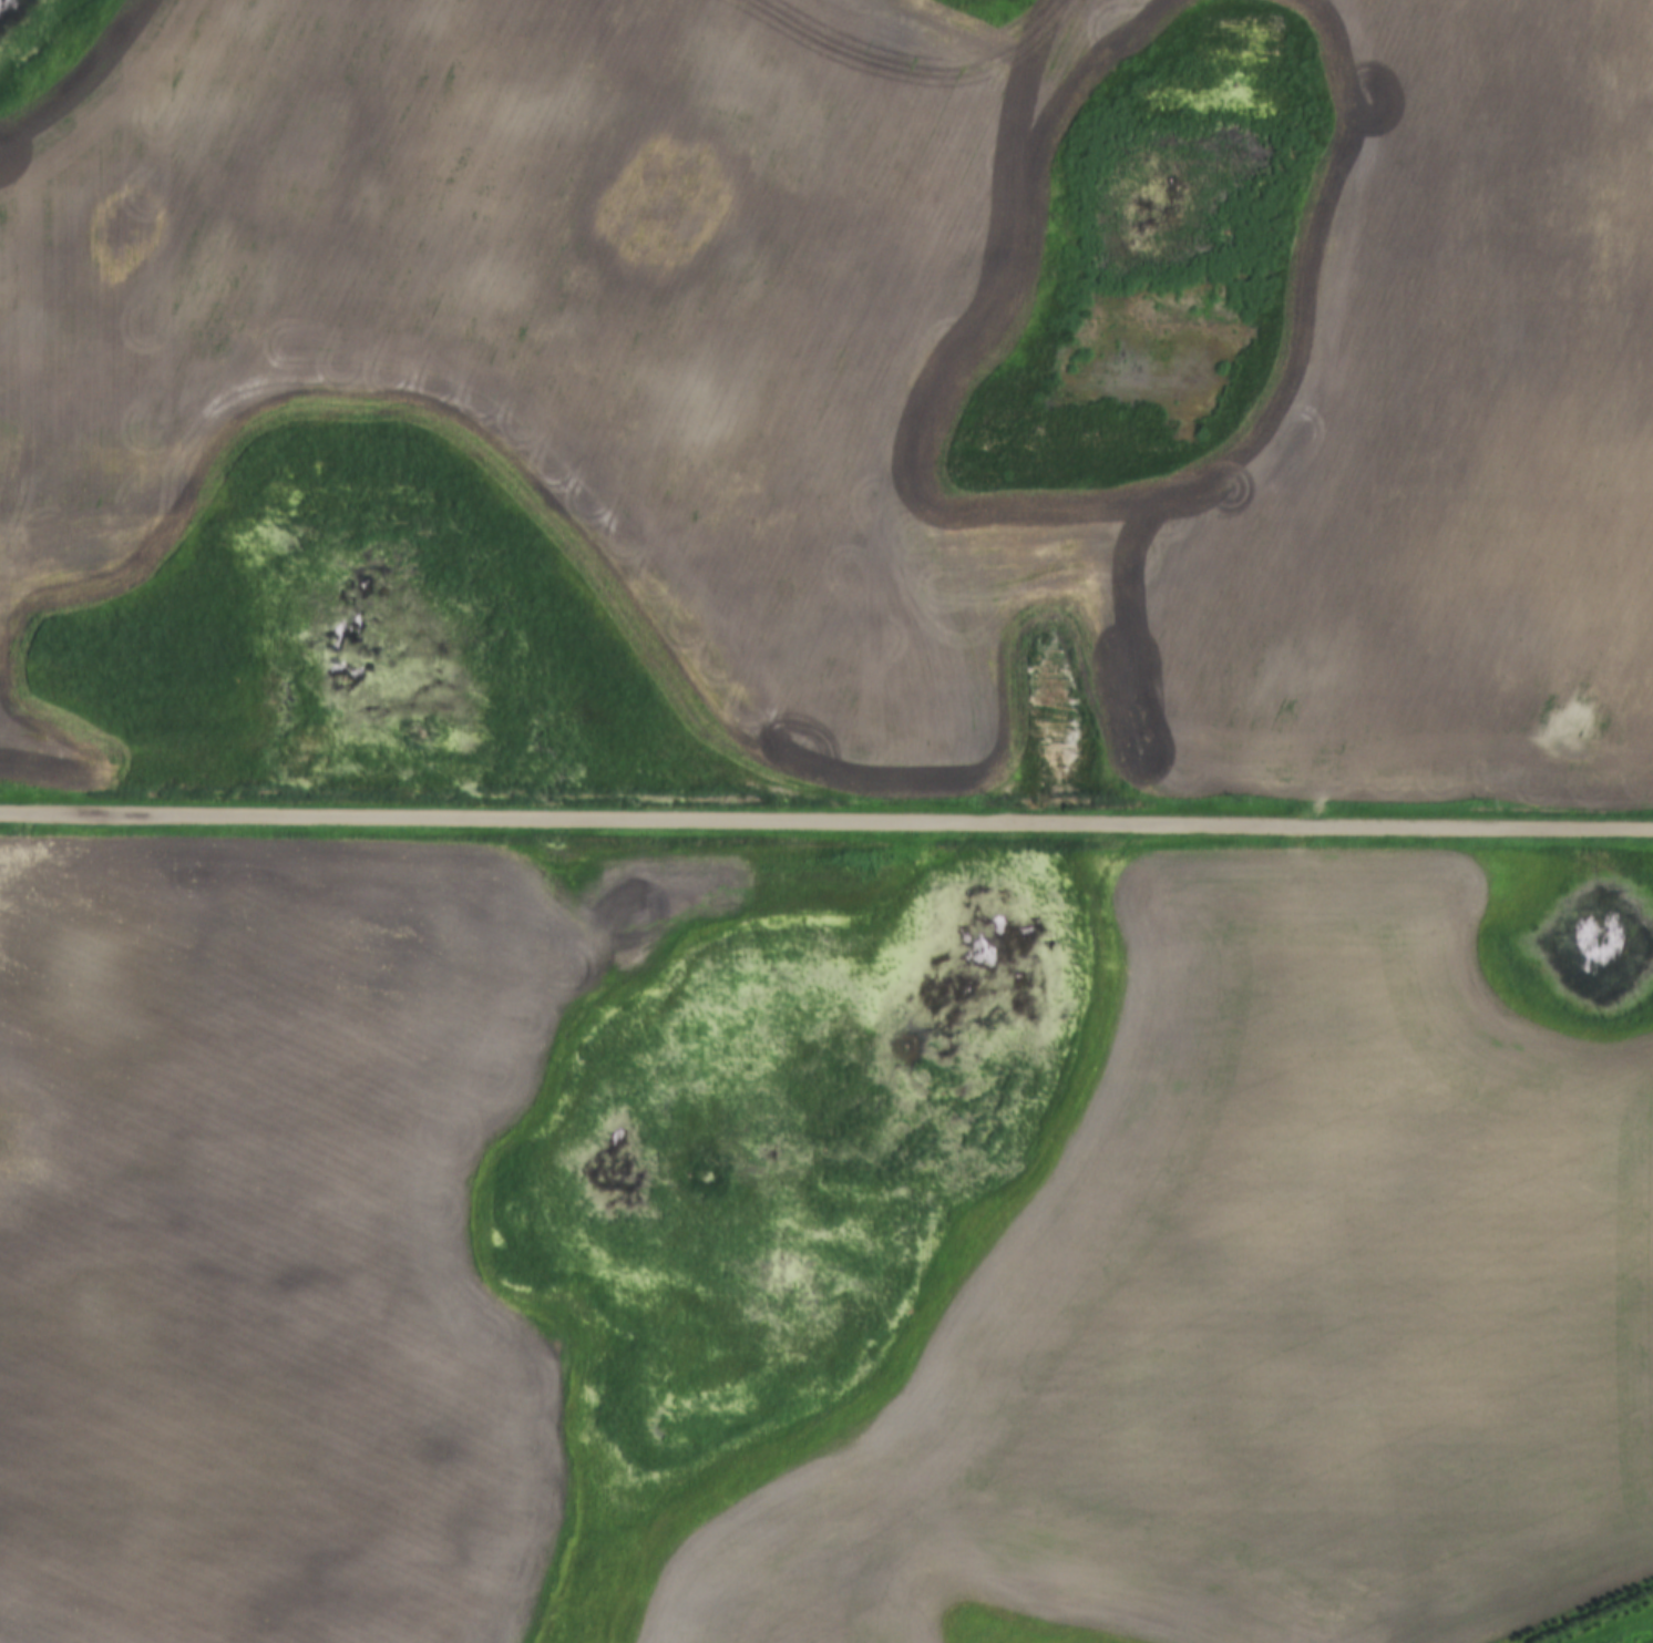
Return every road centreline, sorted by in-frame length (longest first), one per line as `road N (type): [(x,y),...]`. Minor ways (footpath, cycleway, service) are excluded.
road 1 (residential): [(0,814),(1652,831)]

